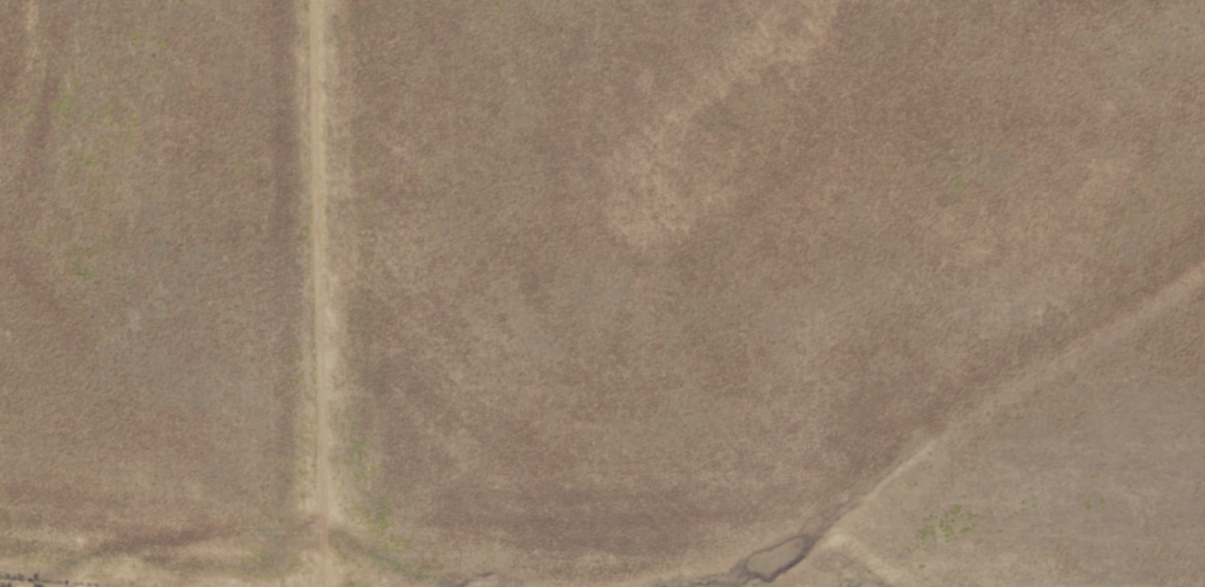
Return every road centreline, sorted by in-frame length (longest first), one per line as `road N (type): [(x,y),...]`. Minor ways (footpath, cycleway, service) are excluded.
road 1 (residential): [(290,586),(284,0)]

